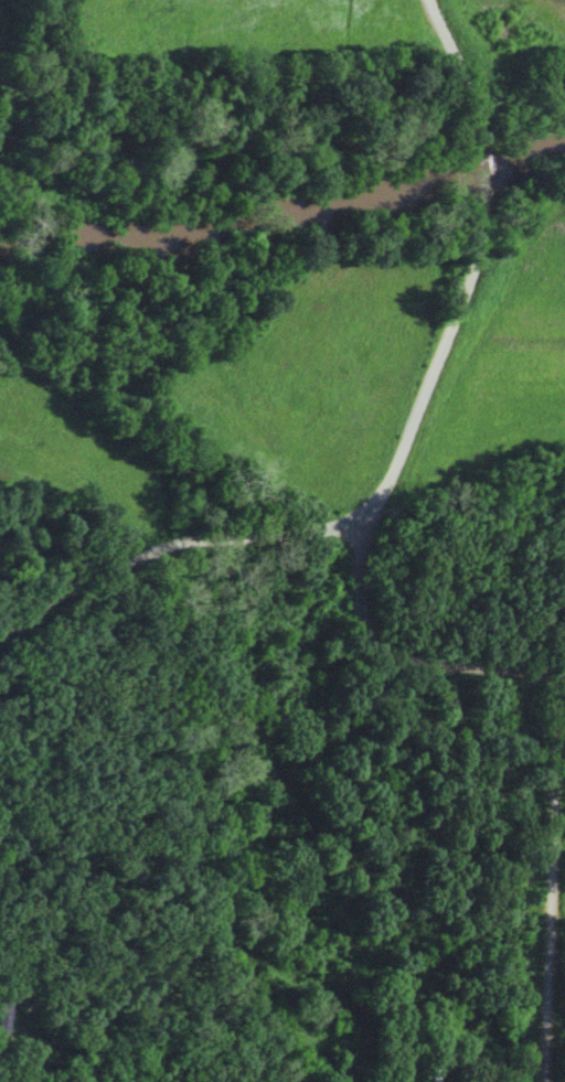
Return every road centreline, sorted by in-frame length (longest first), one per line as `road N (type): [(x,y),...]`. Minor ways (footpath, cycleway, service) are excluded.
road 1 (residential): [(546,1081),(557,689),(530,672),(406,656),(377,642),(362,621),(353,585),(370,528)]
road 2 (residential): [(370,528),(484,249),(483,105),(433,0)]
road 3 (residential): [(0,630),(185,542),(370,528)]

